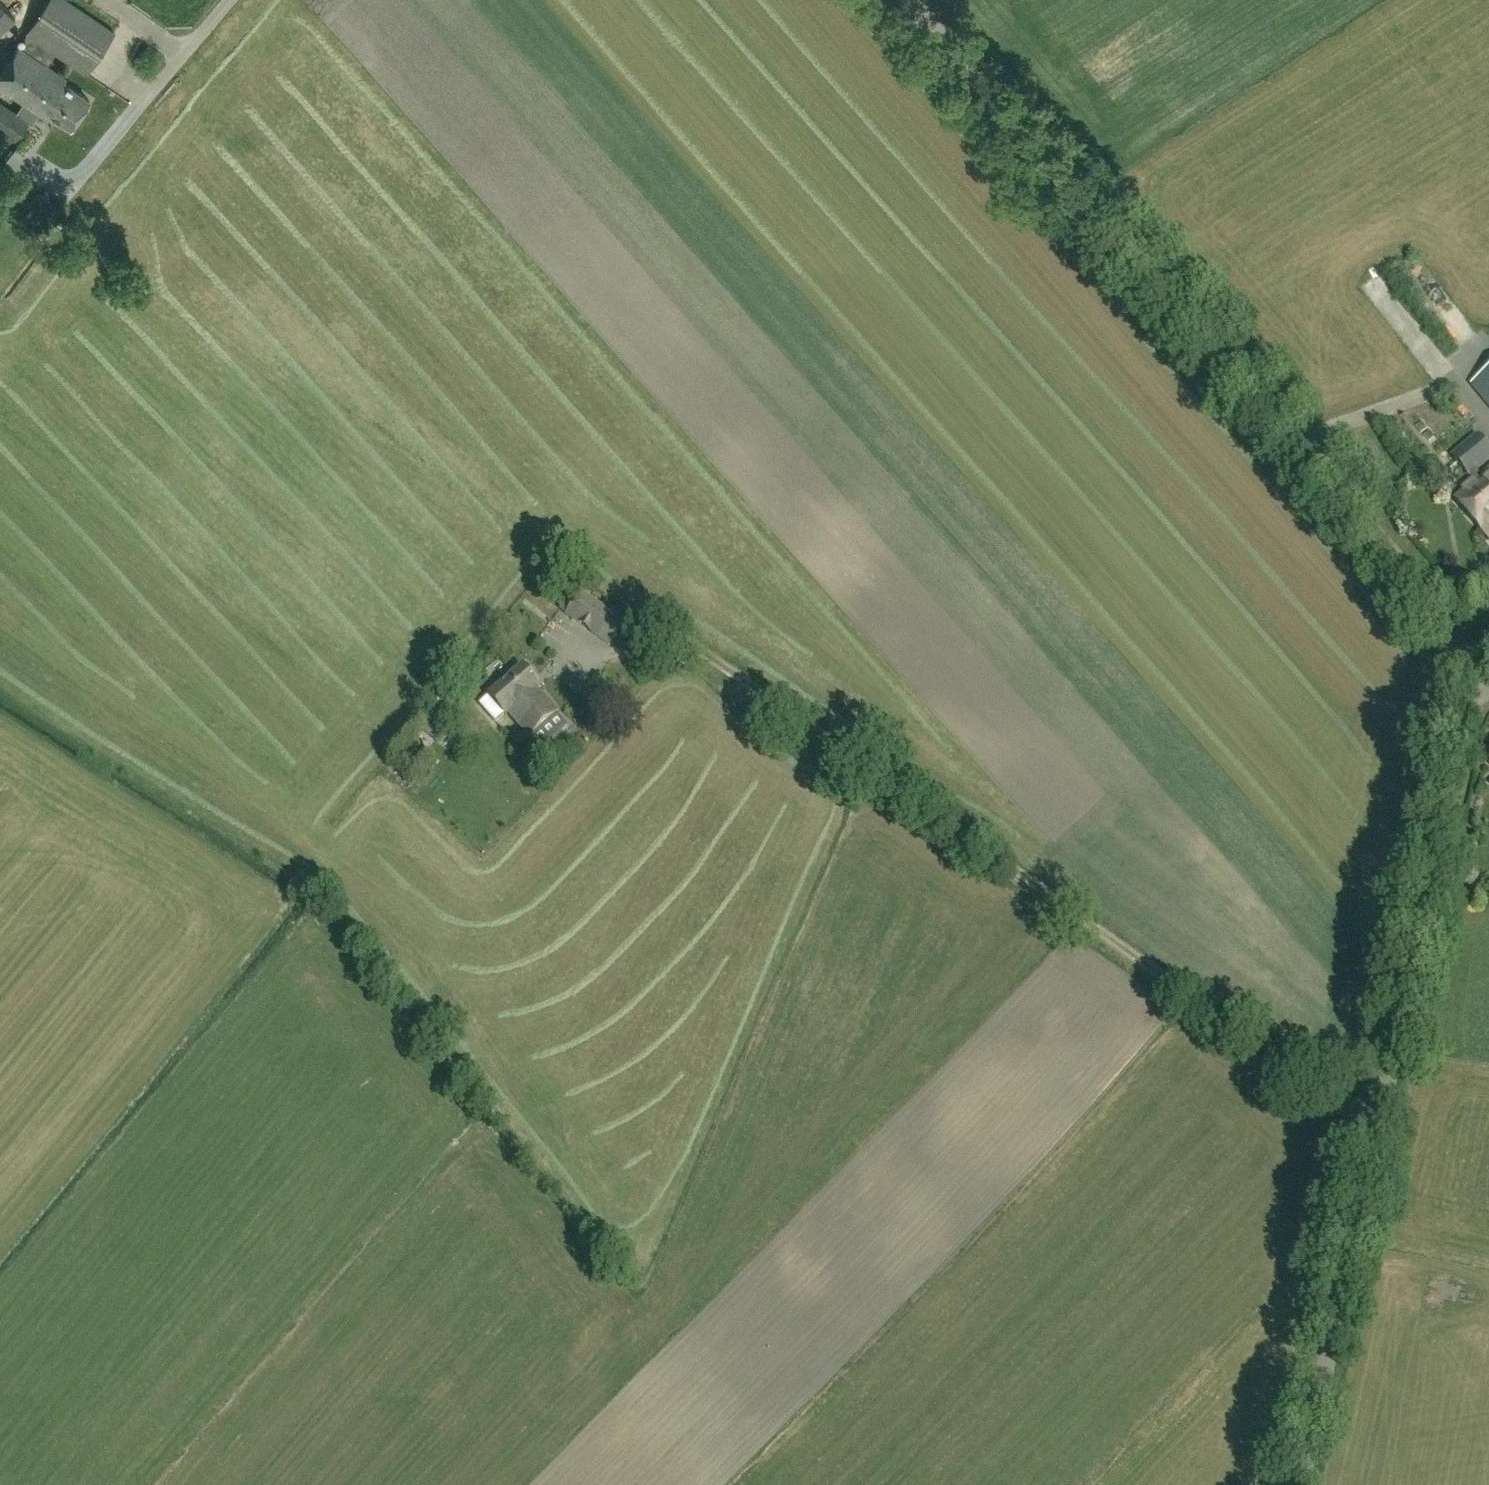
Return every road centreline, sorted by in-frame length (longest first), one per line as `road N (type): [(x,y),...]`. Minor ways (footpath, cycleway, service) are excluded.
road 1 (unclassified): [(1480,659),(910,0)]
road 2 (unclassified): [(1303,1484),(1480,659)]

